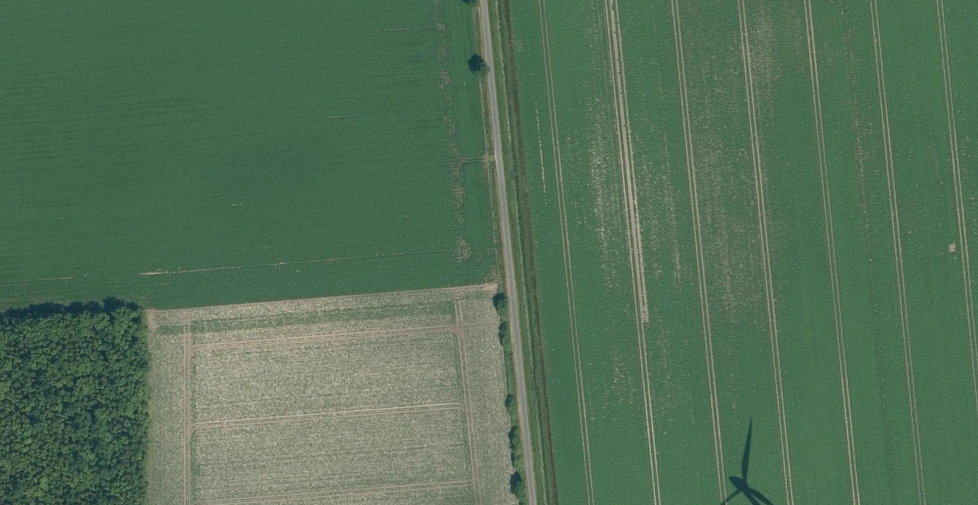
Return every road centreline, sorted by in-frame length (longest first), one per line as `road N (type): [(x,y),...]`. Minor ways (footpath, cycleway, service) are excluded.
road 1 (unclassified): [(536,504),(484,0)]

